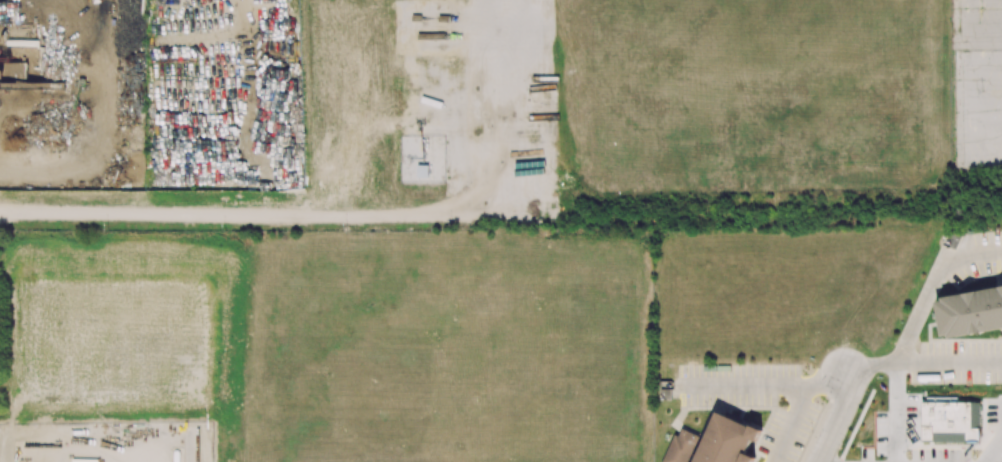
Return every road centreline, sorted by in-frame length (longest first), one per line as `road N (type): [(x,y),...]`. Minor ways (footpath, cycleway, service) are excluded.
road 1 (residential): [(0,213),(450,217)]

